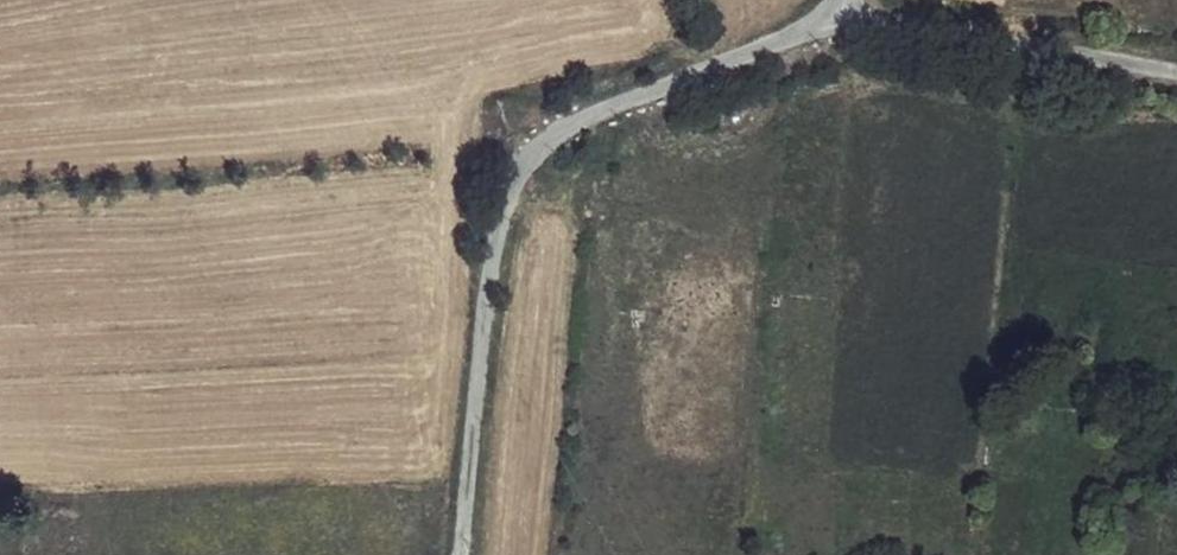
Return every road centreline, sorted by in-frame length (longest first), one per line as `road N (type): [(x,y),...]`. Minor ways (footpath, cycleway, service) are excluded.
road 1 (unclassified): [(846,0),(811,29),(573,124),(535,158),(491,263),(463,554)]

